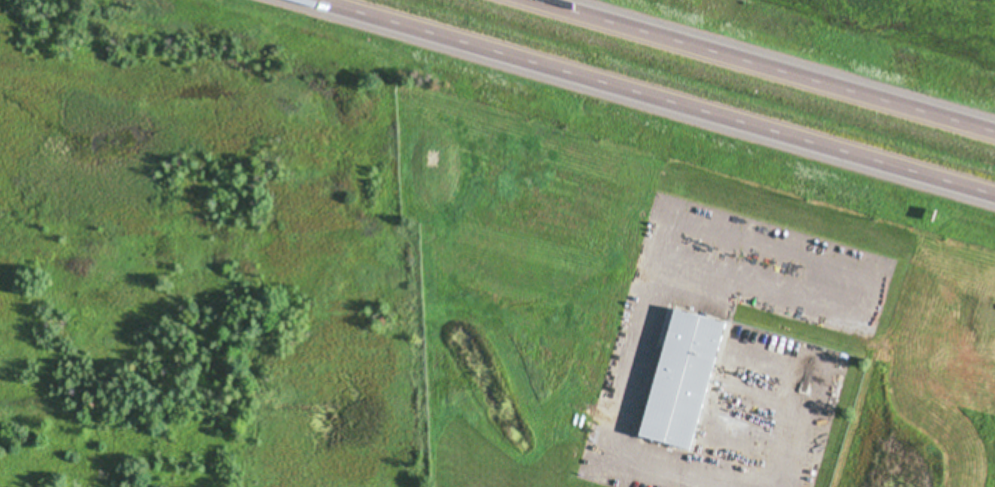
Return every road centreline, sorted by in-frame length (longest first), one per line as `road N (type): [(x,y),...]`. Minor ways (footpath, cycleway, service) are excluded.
road 1 (motorway): [(300,0),(994,199)]
road 2 (motorway): [(994,129),(546,0)]

